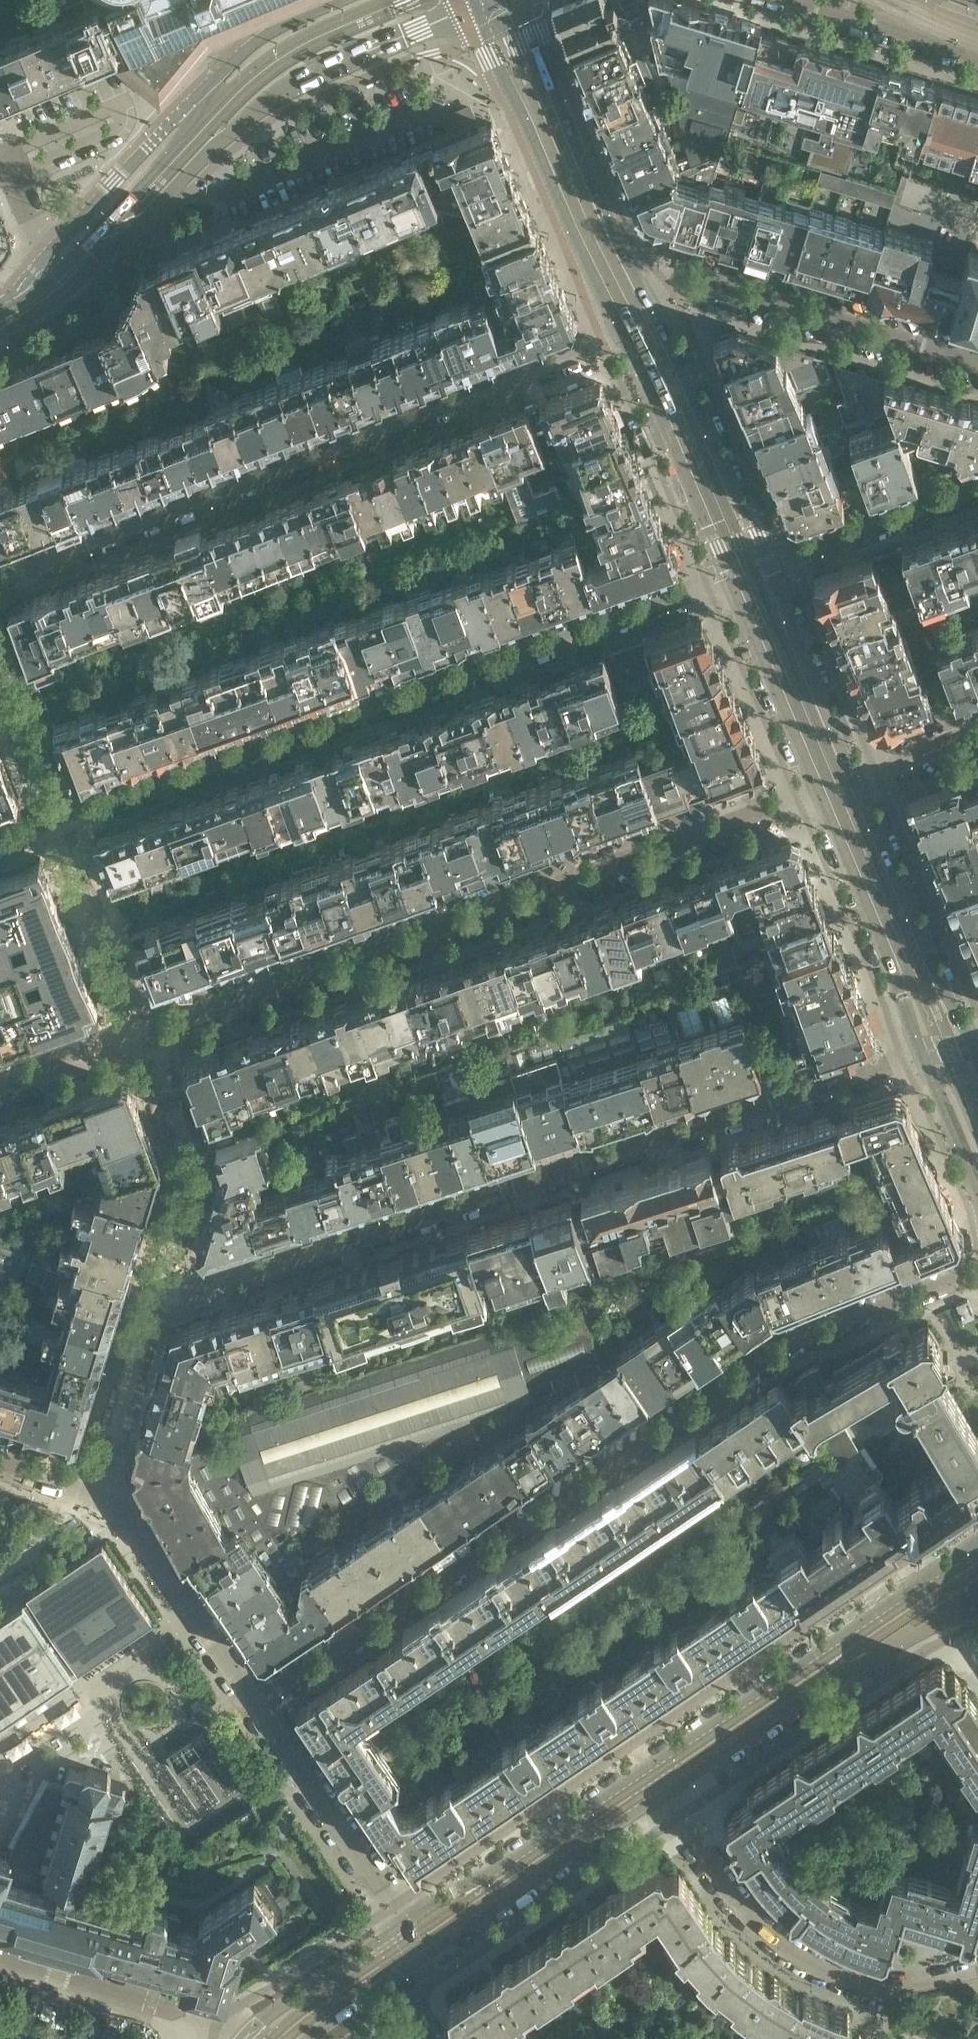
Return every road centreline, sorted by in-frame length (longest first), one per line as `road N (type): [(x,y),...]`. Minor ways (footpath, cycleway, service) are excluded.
road 1 (residential): [(261,1710),(799,1351),(977,1269)]
road 2 (residential): [(157,1285),(182,1293),(929,1055)]
road 3 (residential): [(59,820),(729,578)]
road 4 (residential): [(144,1035),(813,791)]
road 5 (residential): [(622,332),(604,346),(0,581)]
road 6 (tertiary): [(19,311),(66,276),(198,134),(248,122),(297,87),(484,16)]
road 7 (tertiary): [(343,0),(244,53),(46,259)]
road 8 (tertiary): [(484,16),(622,332)]
road 9 (residential): [(977,364),(718,285),(647,297)]
road 10 (tertiary): [(647,297),(522,0)]
road 11 (residential): [(882,1992),(828,1973),(766,1934),(735,1901),(655,1780)]
road 12 (tertiary): [(970,1049),(854,775)]
road 13 (tertiary): [(769,564),(647,297)]
road 14 (tertiary): [(813,791),(929,1055)]
road 15 (residential): [(261,1710),(115,1501),(95,1488)]
road 16 (tertiary): [(622,332),(729,578)]
road 17 (residential): [(144,1035),(186,1145),(189,1173),(157,1285)]
road 18 (residential): [(244,2038),(173,2007),(0,1958)]
road 19 (residential): [(403,1924),(261,1710)]
road 20 (residential): [(59,820),(144,1035)]
road 21 (tertiary): [(729,578),(813,791)]
road 22 (tertiary): [(854,775),(769,564)]
road 23 (residential): [(769,564),(977,487)]
road 24 (residential): [(157,1285),(95,1488)]
road 25 (tertiary): [(977,1562),(801,1680)]
road 26 (tertiary): [(655,1780),(482,1898)]
road 27 (residential): [(782,0),(977,61)]
road 28 (tertiary): [(403,1924),(245,2038)]
road 29 (tertiary): [(801,1680),(909,1641),(970,1604)]
road 30 (tertiary): [(801,1680),(655,1780)]
road 31 (residential): [(0,663),(59,820)]
road 32 (tertiary): [(280,2038),(412,1944)]
road 33 (residential): [(0,1088),(144,1035)]
road 34 (tertiary): [(929,1055),(977,1191)]
road 35 (residential): [(854,775),(977,731)]

